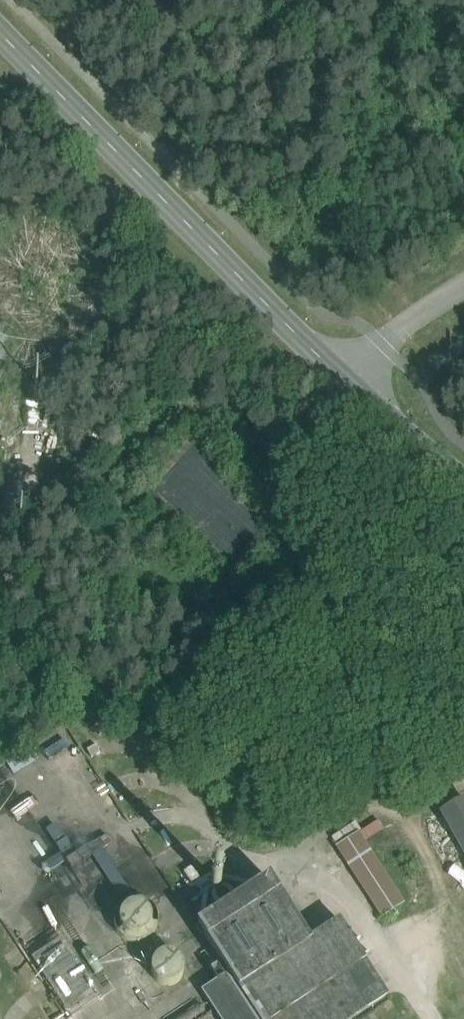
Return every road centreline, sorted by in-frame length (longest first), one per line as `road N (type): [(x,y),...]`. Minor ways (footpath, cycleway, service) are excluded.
road 1 (tertiary): [(346,382),(0,34)]
road 2 (tertiary): [(463,478),(346,382)]
road 3 (unclassified): [(346,382),(383,346),(463,291)]

